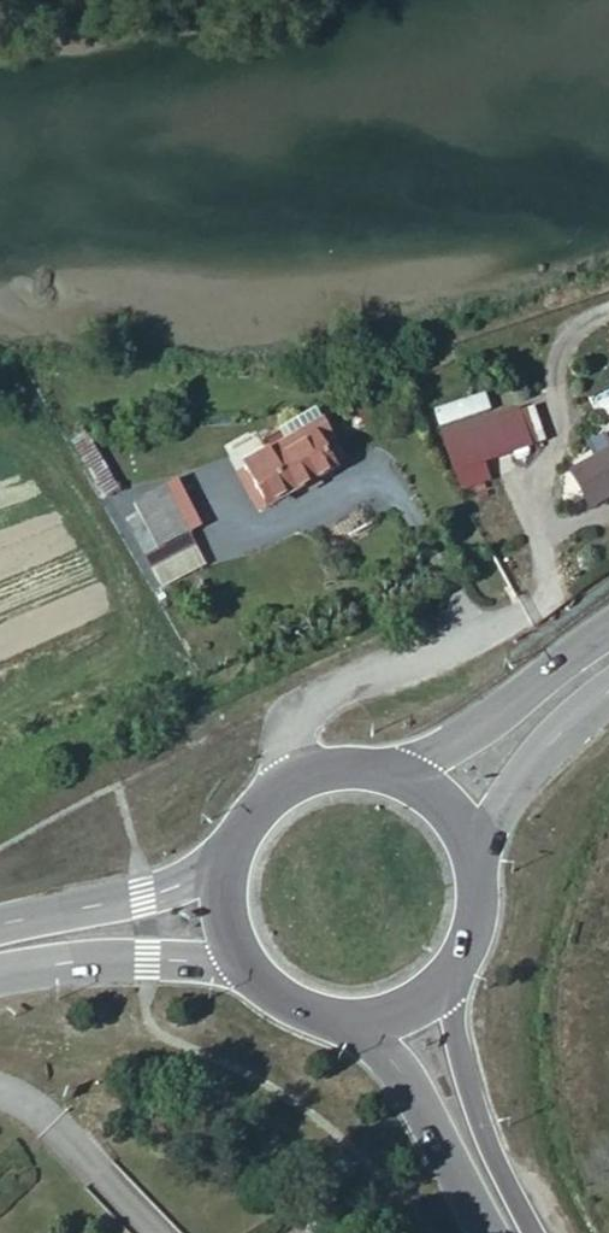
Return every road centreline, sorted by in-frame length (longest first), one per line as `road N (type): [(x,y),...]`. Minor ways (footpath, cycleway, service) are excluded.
road 1 (primary): [(534,1232),(476,1111),(462,1051),(457,971)]
road 2 (primary): [(350,1023),(408,1081),(492,1232)]
road 3 (primary): [(608,630),(454,744),(402,770)]
road 4 (secondary): [(0,978),(147,963),(246,967)]
road 5 (primary): [(402,770),(338,761),(276,785),(251,809),(223,873)]
road 6 (secondary): [(223,873),(141,902),(0,930)]
road 7 (primary): [(479,853),(509,794),(556,729),(608,687)]
road 8 (primary): [(457,971),(482,915),(479,853)]
road 9 (primary): [(350,1023),(410,1010),(457,971)]
road 10 (primary): [(246,967),(281,1001),(350,1023)]

